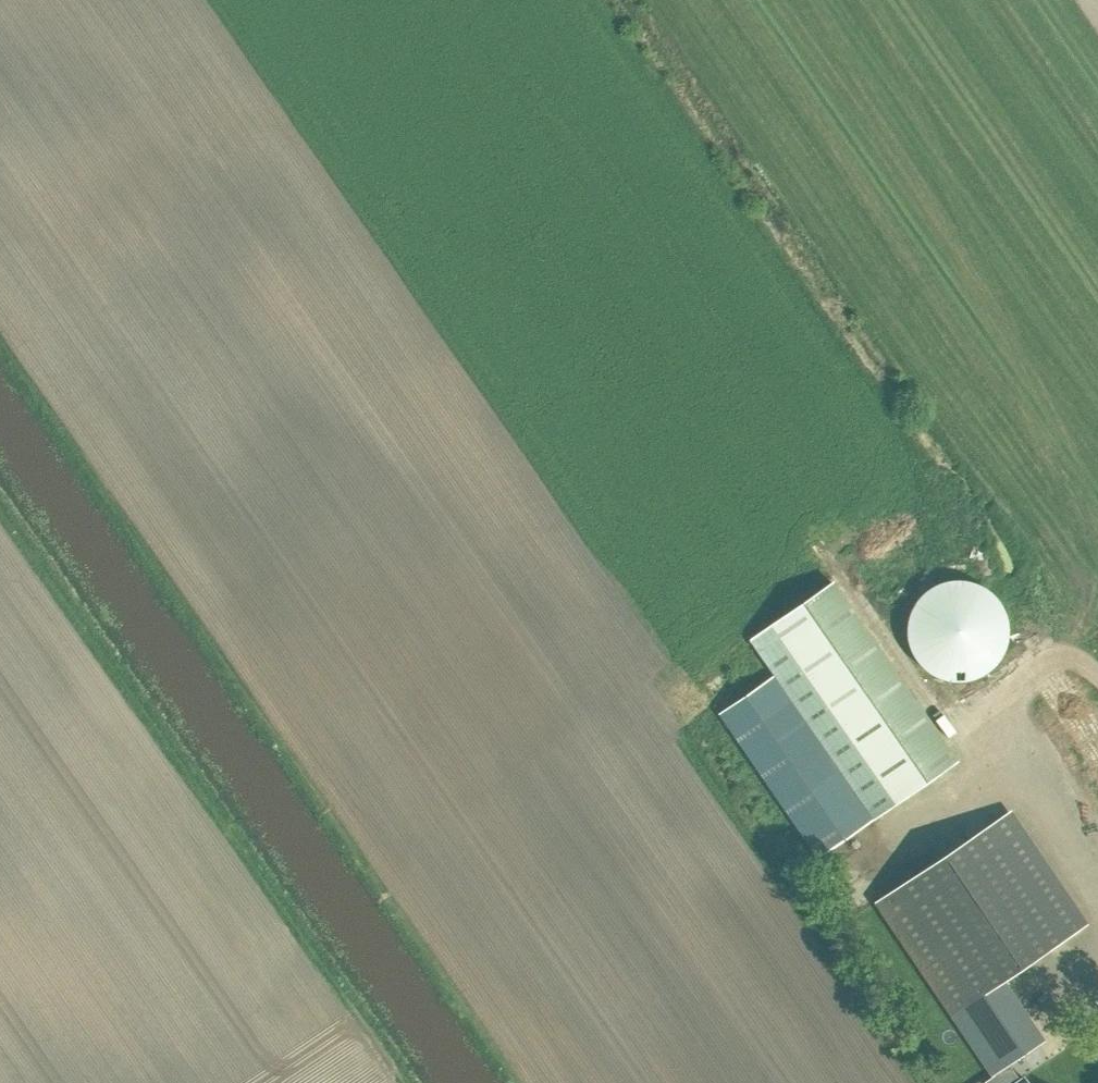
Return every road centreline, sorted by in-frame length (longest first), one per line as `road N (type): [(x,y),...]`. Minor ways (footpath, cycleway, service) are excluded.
road 1 (track): [(0,511),(402,1082)]

